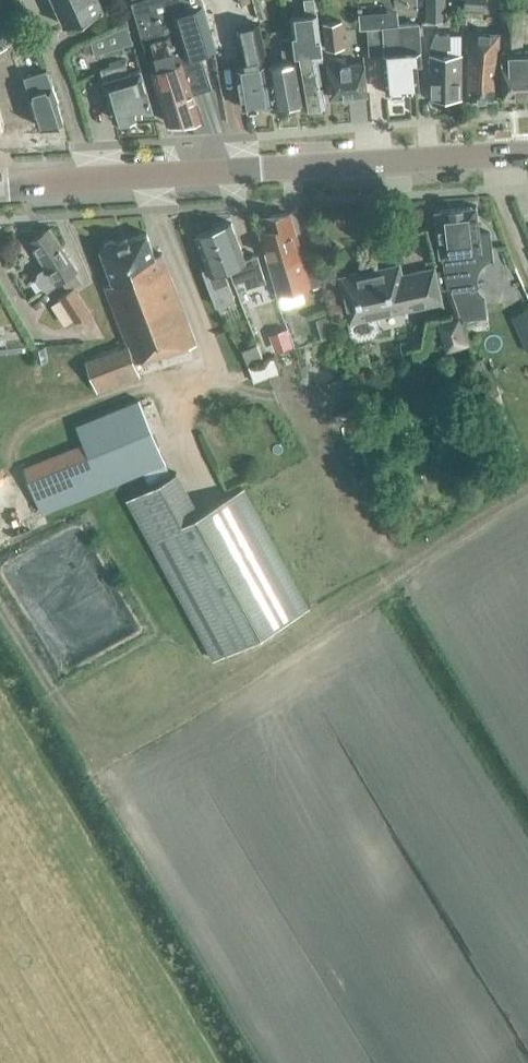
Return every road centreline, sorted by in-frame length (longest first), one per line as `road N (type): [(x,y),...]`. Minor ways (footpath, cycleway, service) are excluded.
road 1 (secondary): [(0,185),(527,155)]

